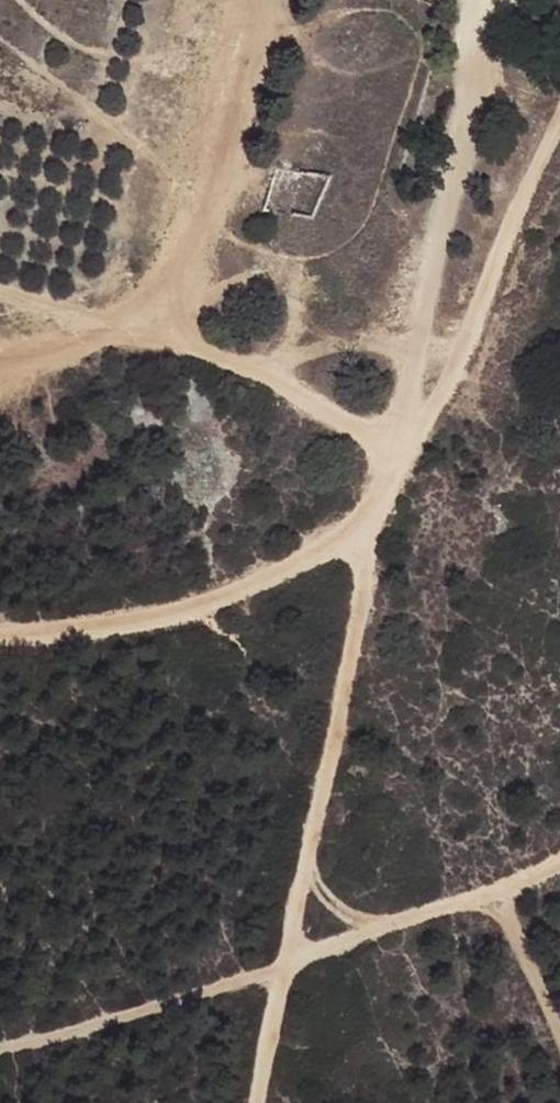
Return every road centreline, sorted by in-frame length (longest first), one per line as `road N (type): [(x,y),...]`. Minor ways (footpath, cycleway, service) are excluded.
road 1 (track): [(0,327),(145,313),(416,423),(436,208),(491,0)]
road 2 (track): [(559,852),(499,888),(280,967),(0,1046)]
road 3 (track): [(353,524),(358,581),(252,1102)]
road 4 (track): [(559,97),(437,388),(353,524)]
road 5 (track): [(353,524),(280,568),(164,611),(0,628)]
road 6 (track): [(559,1038),(499,888)]

